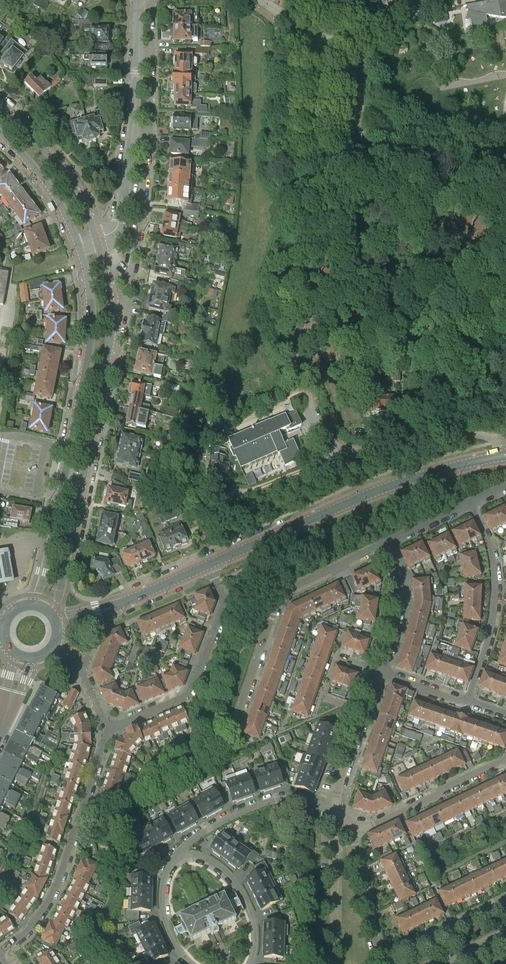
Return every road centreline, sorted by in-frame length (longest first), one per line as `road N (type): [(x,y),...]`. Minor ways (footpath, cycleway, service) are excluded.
road 1 (track): [(312,413),(298,264),(308,209),(272,172),(279,11)]
road 2 (tertiary): [(78,246),(88,342),(32,604)]
road 3 (tertiary): [(209,564),(368,494),(505,455)]
road 4 (tertiary): [(50,613),(62,588),(111,326)]
road 5 (residential): [(4,963),(2,949),(27,930),(58,880),(109,729)]
road 6 (residential): [(236,727),(279,596),(384,543)]
road 7 (residential): [(109,729),(191,689),(223,608),(209,564)]
road 8 (residential): [(505,446),(449,437),(345,454),(312,413)]
road 9 (residential): [(467,702),(487,641),(495,582),(470,502)]
road 10 (residential): [(353,830),(505,756)]
road 11 (residential): [(335,807),(274,801),(233,815),(181,852)]
road 12 (tertiary): [(97,238),(65,174),(0,104)]
road 13 (residential): [(250,963),(254,926),(241,891),(222,868),(181,852)]
road 14 (residential): [(335,807),(380,673)]
road 15 (residential): [(335,963),(335,825)]
road 16 (residential): [(111,326),(132,266),(143,193)]
road 17 (tertiary): [(0,136),(43,181),(78,246)]
road 18 (residential): [(389,954),(378,950),(353,830)]
road 19 (residential): [(380,673),(398,606),(384,543)]
road 20 (residential): [(389,954),(505,900)]
road 21 (residential): [(181,852),(165,876),(161,903),(169,935),(191,963)]

